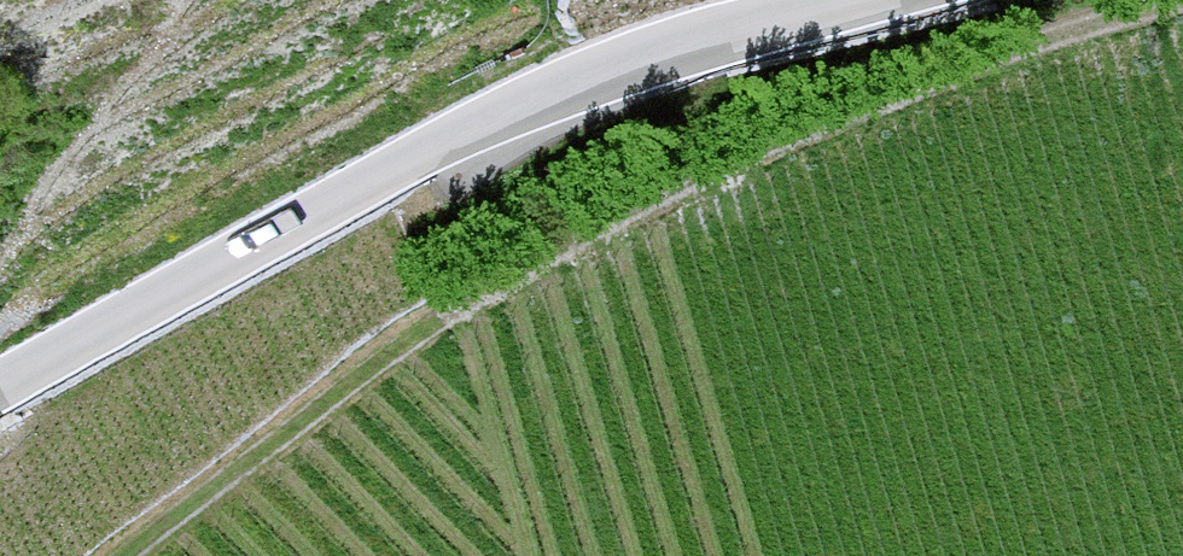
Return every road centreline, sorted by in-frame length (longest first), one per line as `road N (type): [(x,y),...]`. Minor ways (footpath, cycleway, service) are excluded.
road 1 (track): [(126,555),(915,113),(1182,49)]
road 2 (tertiary): [(0,403),(546,115),(923,0)]

